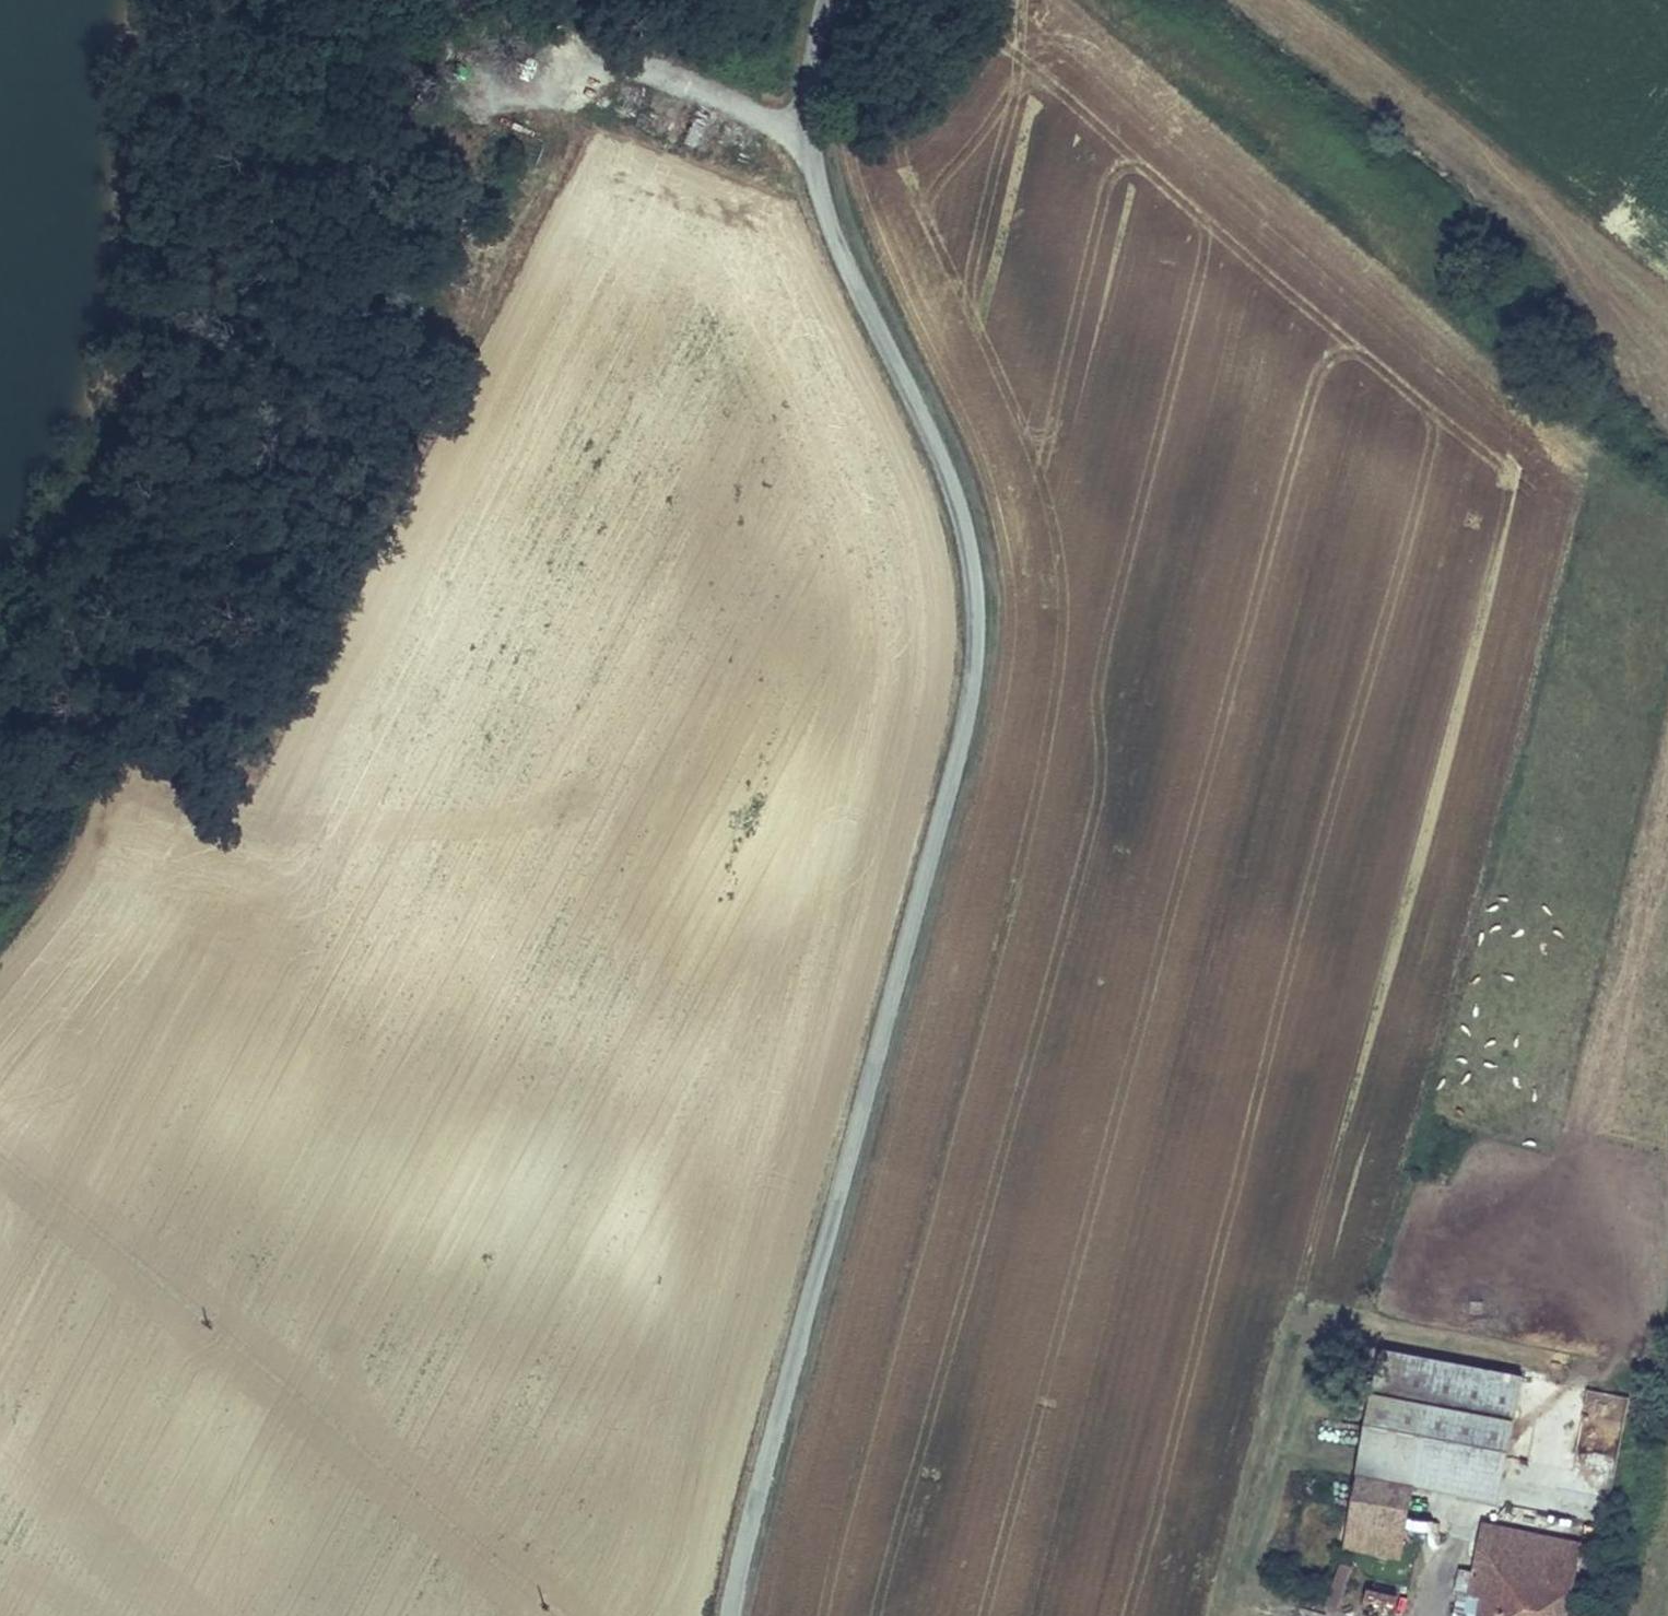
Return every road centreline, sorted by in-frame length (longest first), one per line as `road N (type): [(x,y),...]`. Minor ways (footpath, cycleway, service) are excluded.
road 1 (unclassified): [(826,0),(806,104),(816,172),(959,500),(976,644),(942,812),(729,1615)]

